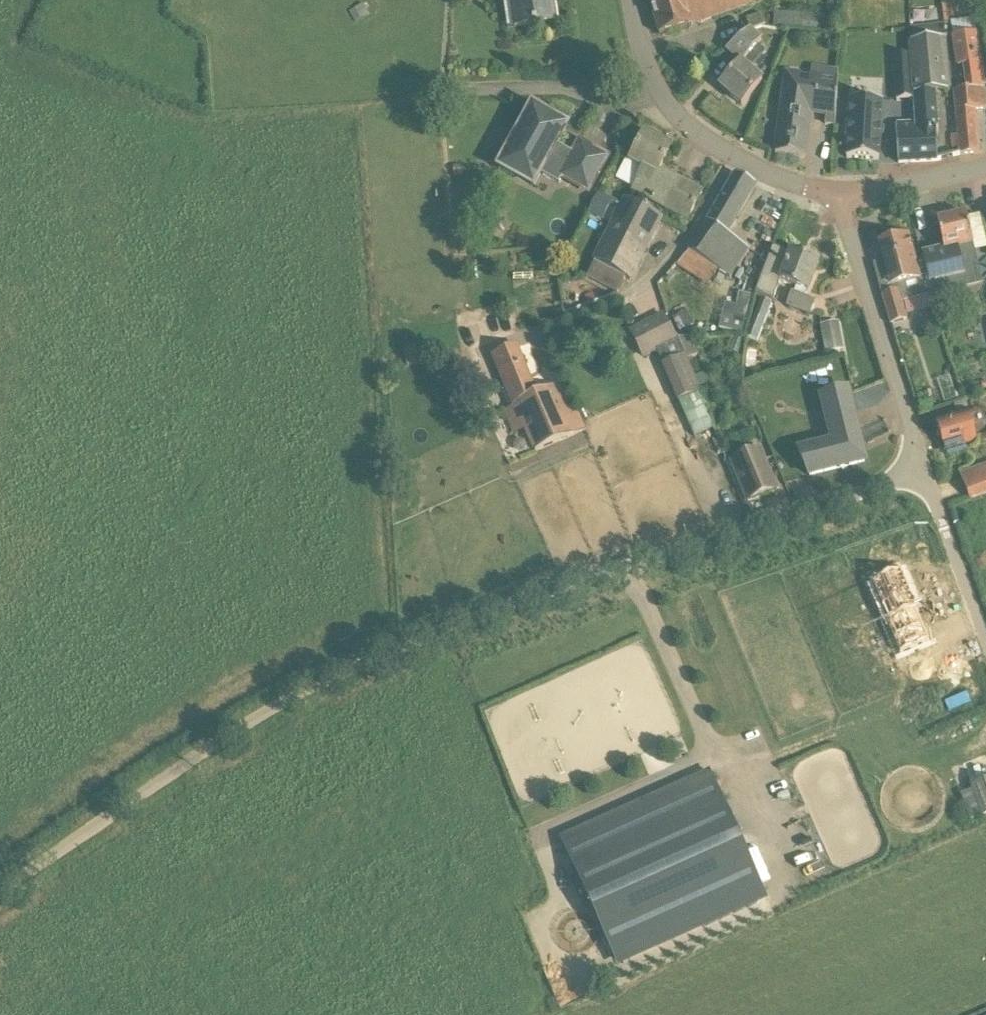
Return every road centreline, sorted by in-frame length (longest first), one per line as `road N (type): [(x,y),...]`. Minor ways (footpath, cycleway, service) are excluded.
road 1 (unclassified): [(0,893),(300,695),(356,667),(535,596),(923,470)]
road 2 (residential): [(837,199),(744,165),(672,121),(648,86),(631,0)]
road 3 (residential): [(923,470),(837,199)]
road 4 (residential): [(837,199),(871,201),(985,177)]

